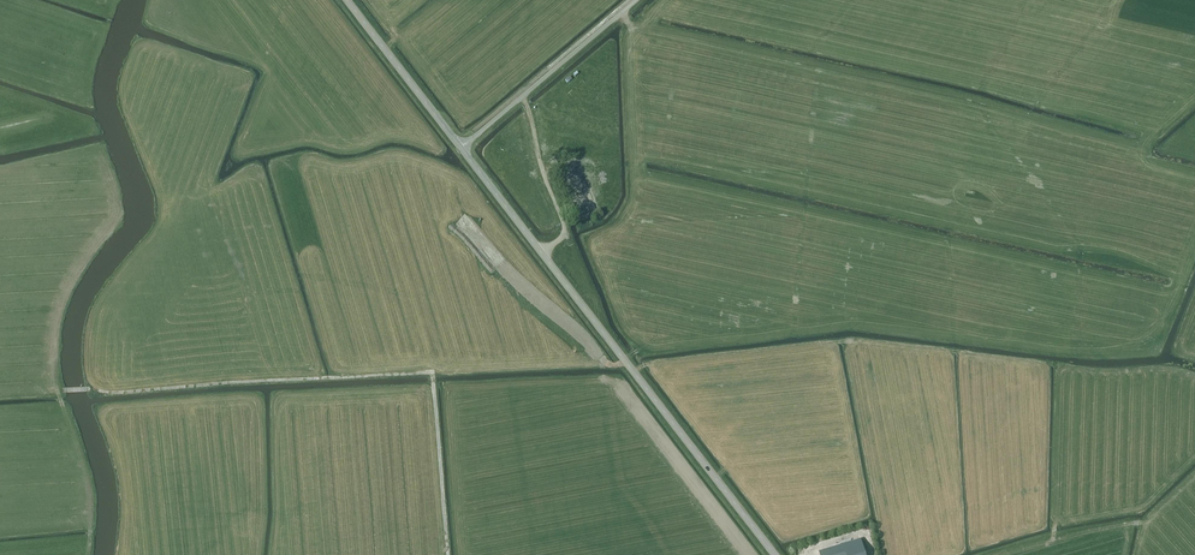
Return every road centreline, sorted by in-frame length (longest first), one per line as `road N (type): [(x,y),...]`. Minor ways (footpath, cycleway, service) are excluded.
road 1 (tertiary): [(775,554),(461,148)]
road 2 (unclassified): [(461,148),(636,0)]
road 3 (tertiary): [(461,148),(347,0)]

